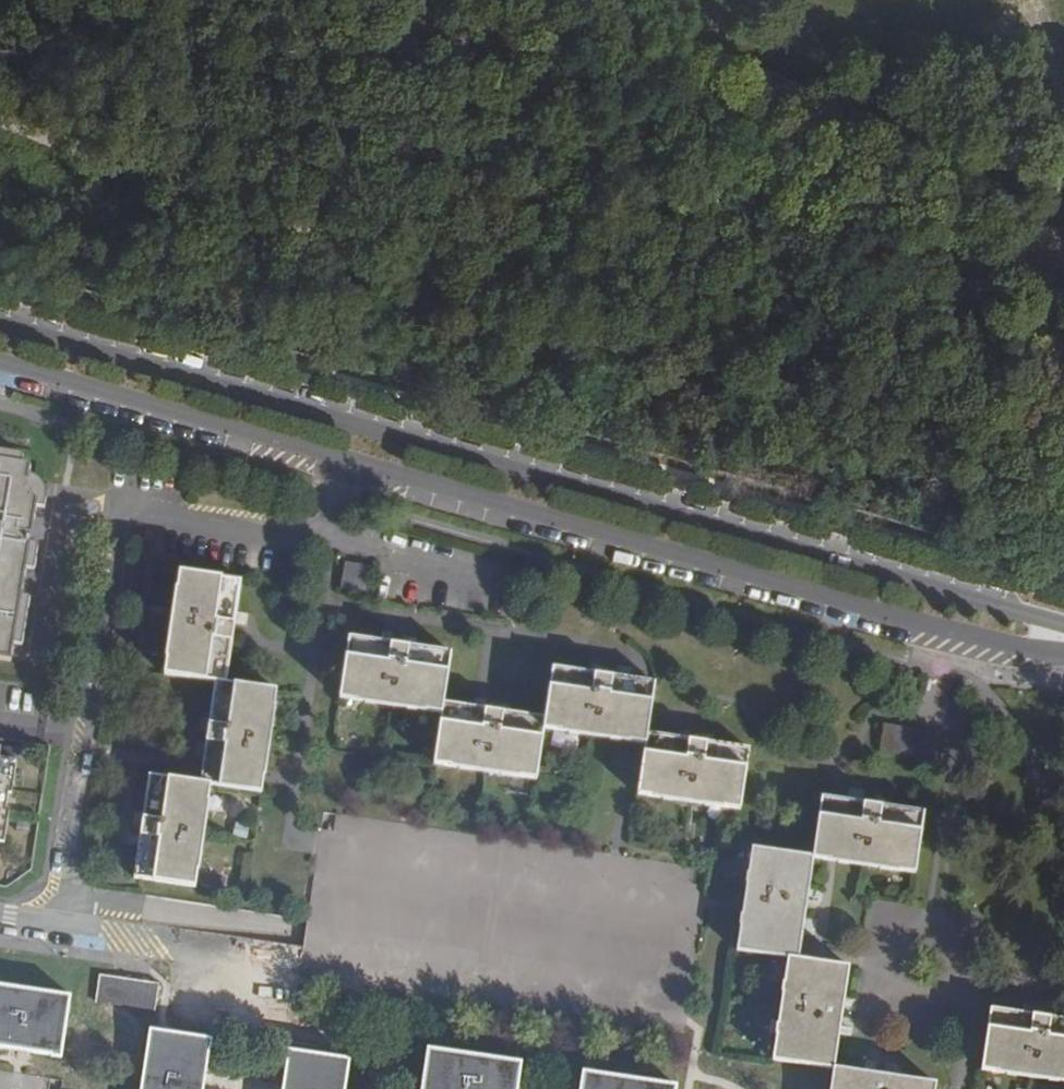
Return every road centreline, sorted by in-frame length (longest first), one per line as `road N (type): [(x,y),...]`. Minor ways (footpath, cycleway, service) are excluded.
road 1 (secondary): [(1063,624),(0,324)]
road 2 (secondary): [(0,362),(959,633),(1063,651)]
road 3 (residential): [(0,918),(62,927),(119,546),(151,519),(326,545)]
road 4 (track): [(1063,253),(864,129),(579,0)]
road 5 (residential): [(326,545),(492,578)]
road 6 (track): [(0,36),(69,21),(118,0)]

